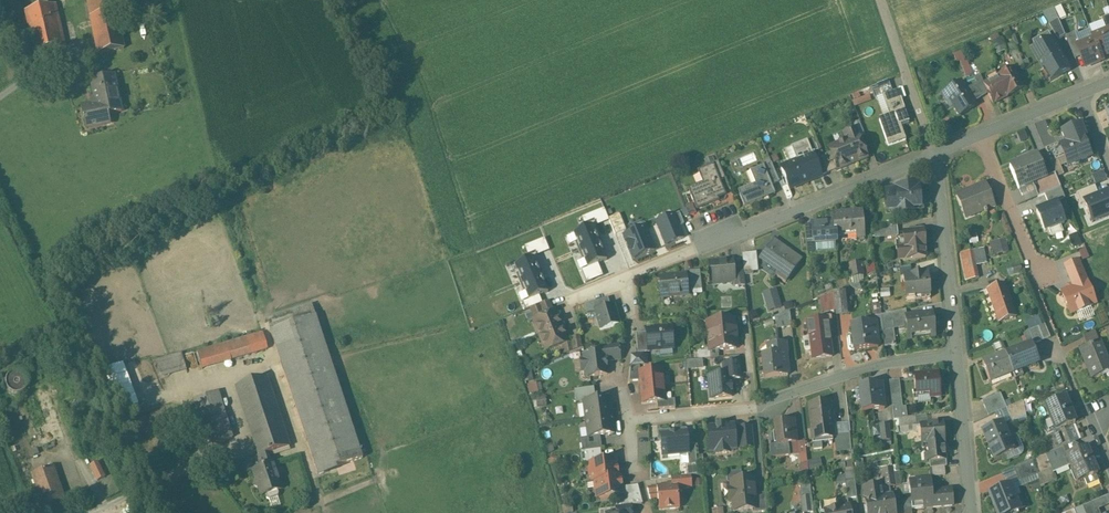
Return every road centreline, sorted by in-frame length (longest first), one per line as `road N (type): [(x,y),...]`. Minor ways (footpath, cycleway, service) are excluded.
road 1 (residential): [(933,153),(557,305)]
road 2 (residential): [(955,353),(880,364),(752,407),(627,423)]
road 3 (residential): [(933,153),(955,353)]
road 4 (unclassified): [(881,0),(933,153)]
road 5 (residential): [(955,353),(972,512)]
road 6 (residential): [(979,134),(1039,278)]

